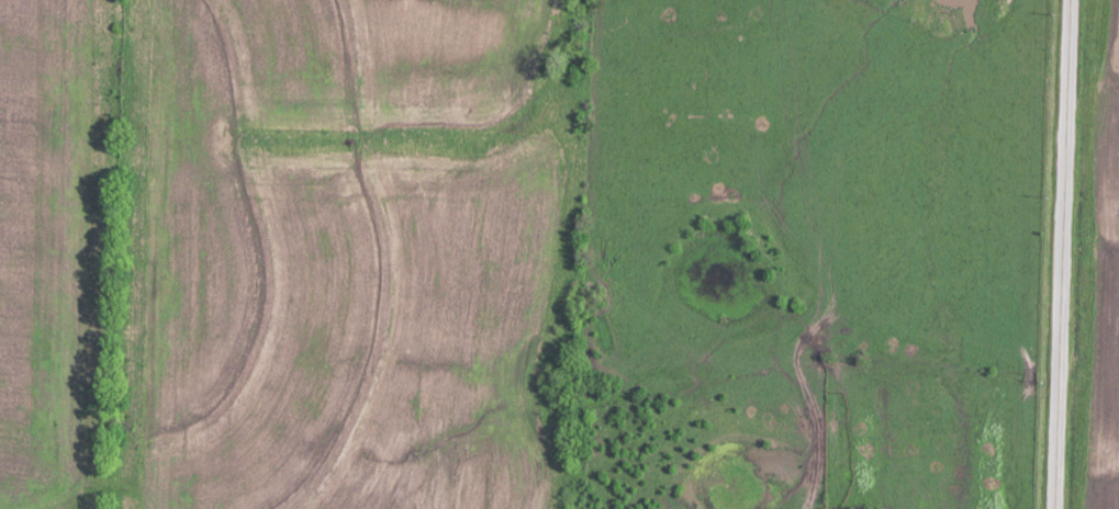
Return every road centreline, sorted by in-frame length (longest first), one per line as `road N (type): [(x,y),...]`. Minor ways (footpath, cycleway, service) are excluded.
road 1 (secondary): [(1061,508),(1076,0)]

